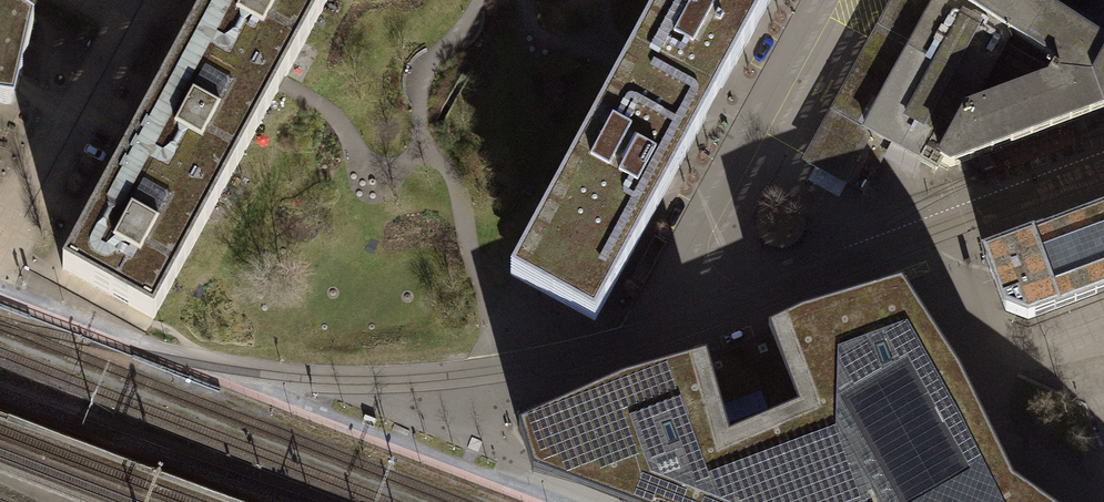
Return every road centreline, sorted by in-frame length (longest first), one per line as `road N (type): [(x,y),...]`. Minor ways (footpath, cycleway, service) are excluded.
road 1 (residential): [(821,0),(641,340)]
road 2 (residential): [(140,0),(0,251)]

